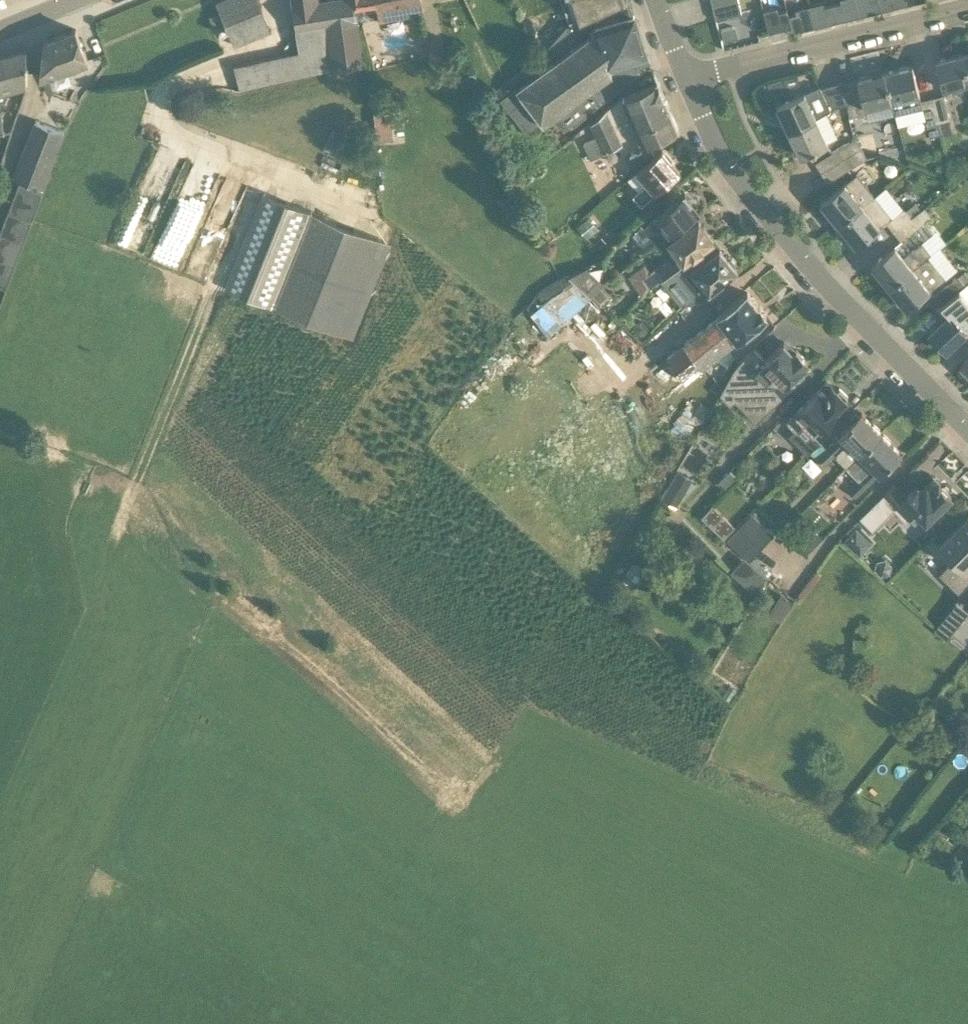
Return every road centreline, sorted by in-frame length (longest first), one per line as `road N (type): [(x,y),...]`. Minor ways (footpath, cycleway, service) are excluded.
road 1 (residential): [(967,429),(759,214),(686,77)]
road 2 (residential): [(967,8),(686,77)]

